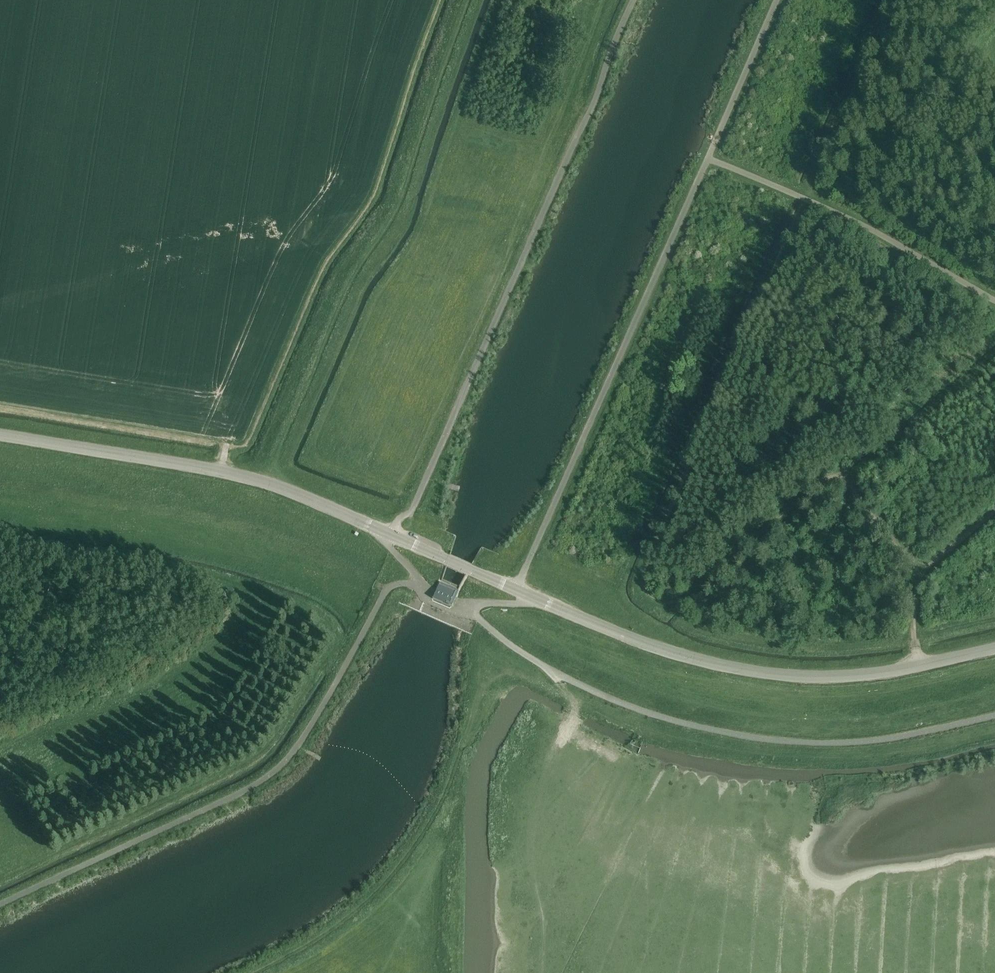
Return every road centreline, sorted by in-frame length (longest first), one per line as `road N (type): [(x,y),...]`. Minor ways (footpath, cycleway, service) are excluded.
road 1 (tertiary): [(475,572),(636,640),(759,672),(882,672),(994,648)]
road 2 (tertiary): [(475,572),(265,483),(0,435)]

